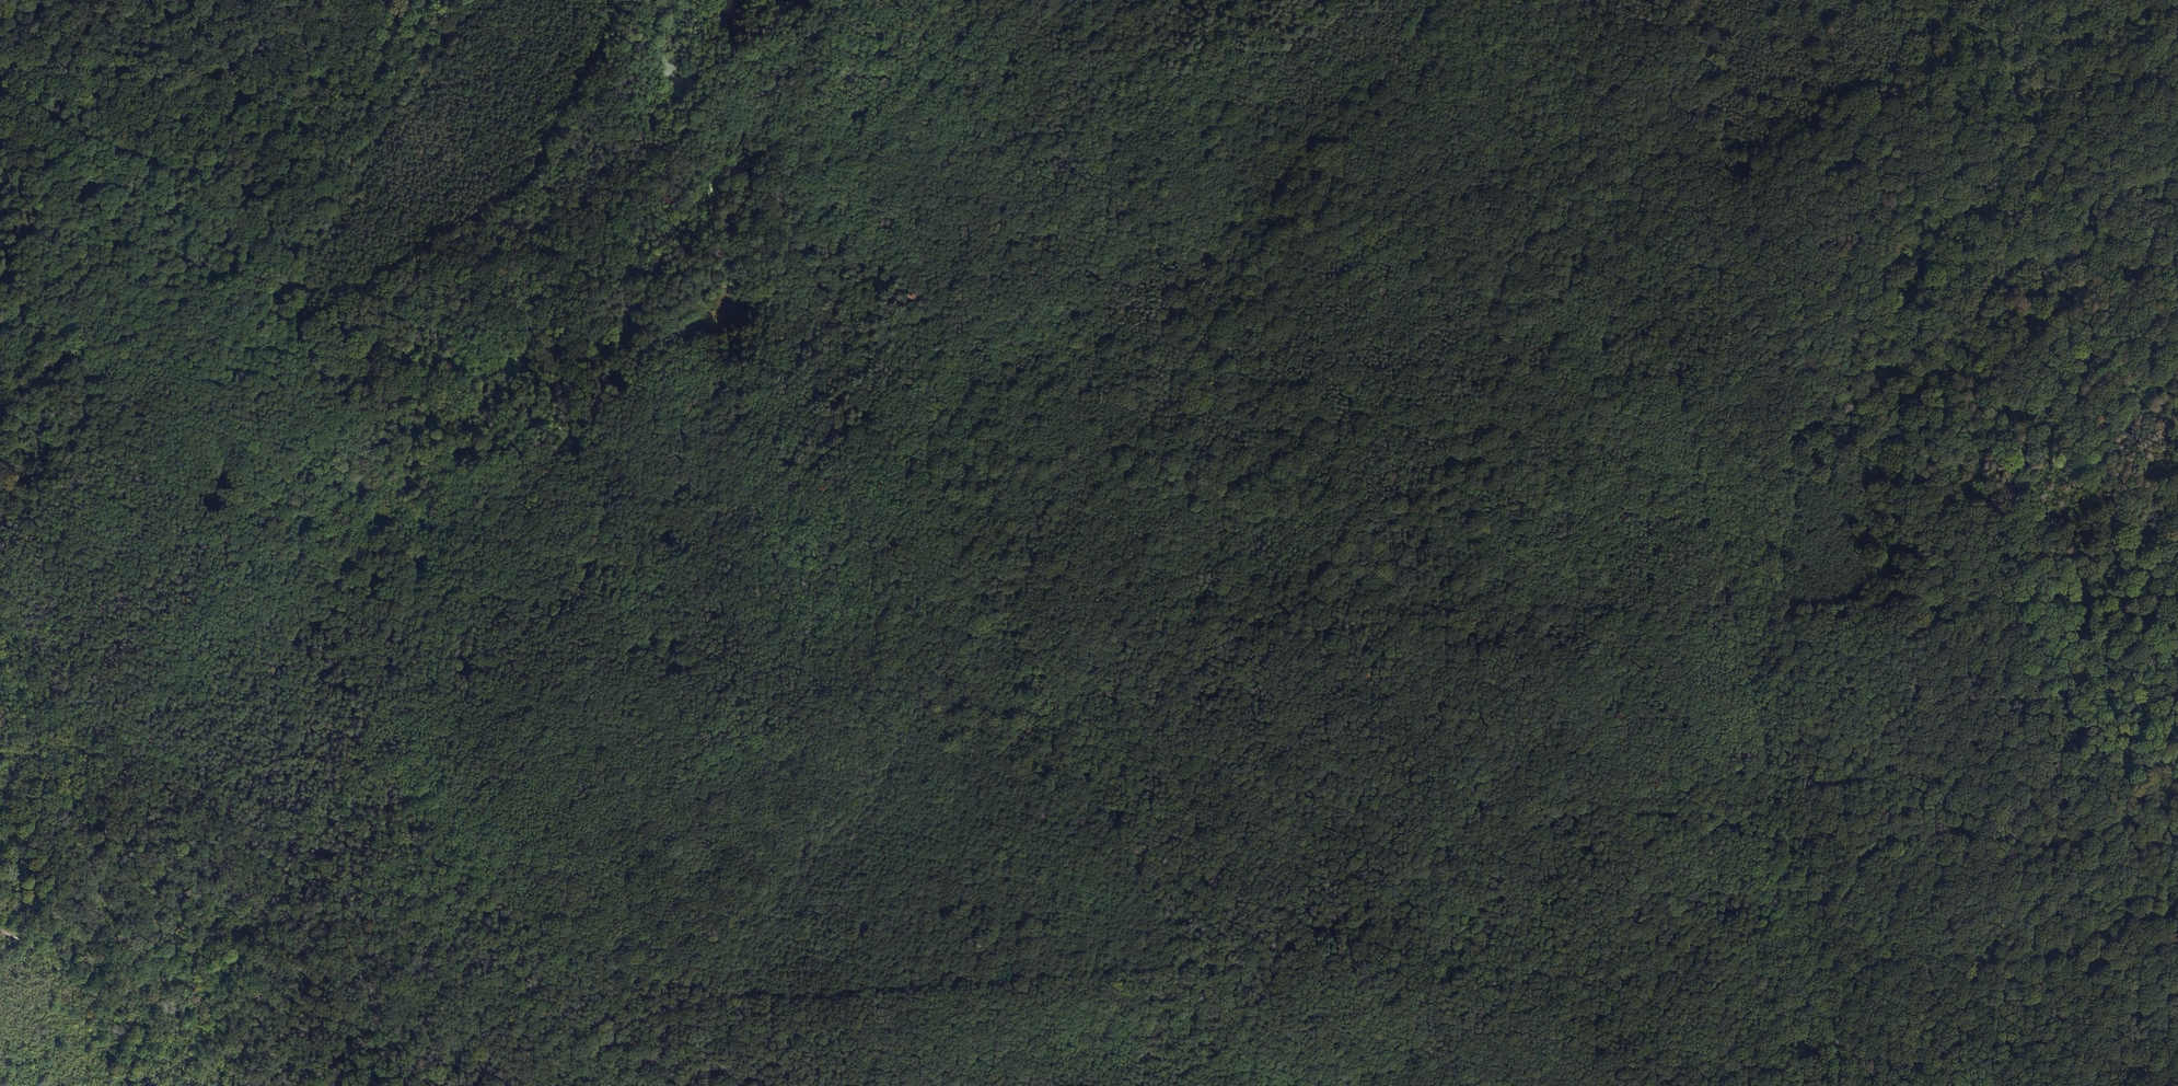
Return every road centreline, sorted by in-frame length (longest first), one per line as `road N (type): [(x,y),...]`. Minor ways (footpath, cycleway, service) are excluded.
road 1 (track): [(1011,620),(2177,598)]
road 2 (track): [(1443,0),(1011,620)]
road 3 (track): [(2011,0),(2094,600)]
road 4 (track): [(1011,620),(686,981)]
road 5 (track): [(0,68),(194,133),(385,34),(407,0)]
road 6 (track): [(1209,965),(1011,620)]
road 7 (track): [(488,0),(409,65),(198,186)]
road 8 (track): [(198,186),(323,402)]
road 9 (track): [(182,1085),(125,1018),(27,940),(0,928)]
road 10 (track): [(609,0),(637,31),(663,113),(713,156),(741,196)]
road 11 (track): [(0,108),(146,174),(198,186)]

